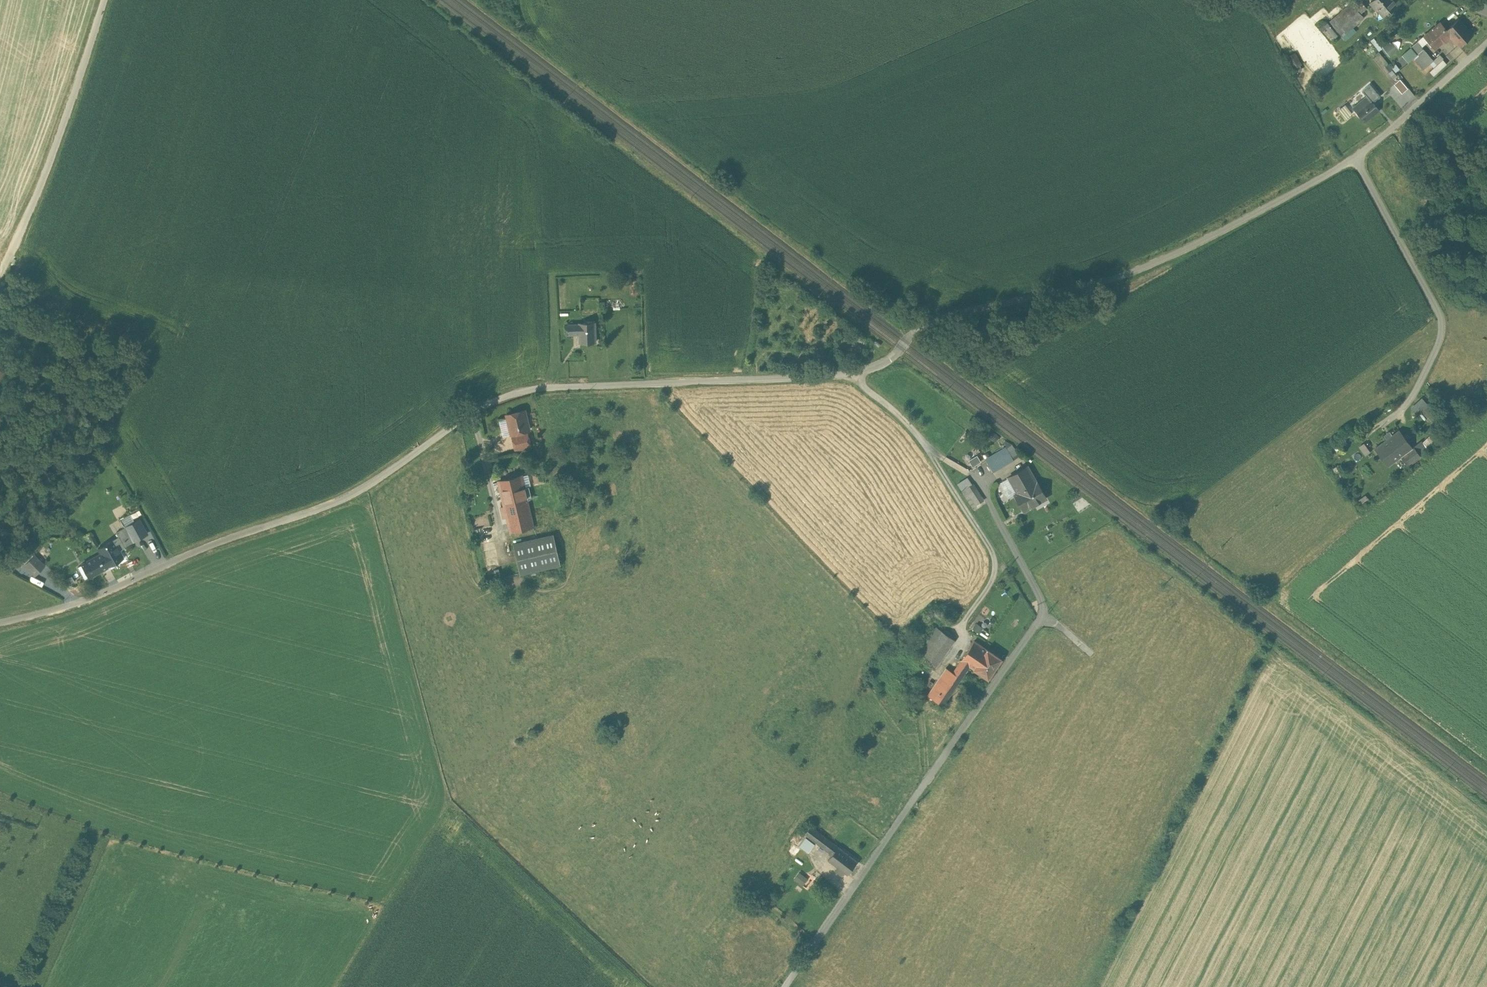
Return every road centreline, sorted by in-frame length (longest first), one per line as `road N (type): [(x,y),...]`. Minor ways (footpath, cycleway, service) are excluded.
road 1 (unclassified): [(1486,41),(1353,155),(1177,251),(1076,291),(922,326),(891,359),(851,374),(516,392),(484,405),(368,488),(68,606),(0,621)]
road 2 (unclassified): [(0,275),(48,165),(103,0)]

